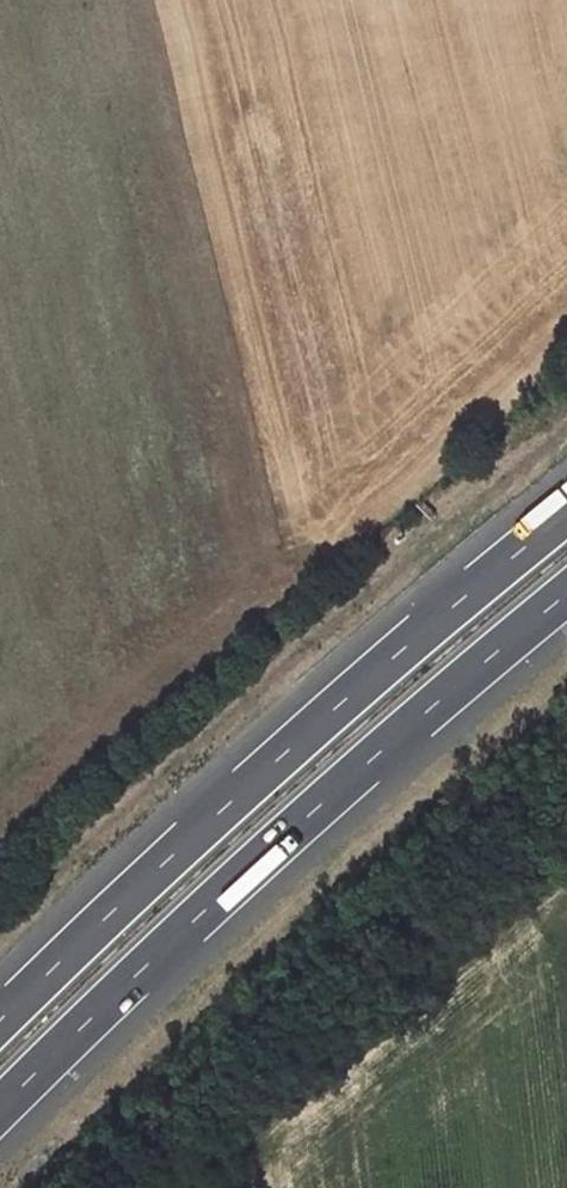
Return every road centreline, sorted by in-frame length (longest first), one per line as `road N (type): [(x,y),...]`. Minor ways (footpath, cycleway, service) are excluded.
road 1 (motorway): [(0,1111),(211,907),(566,596)]
road 2 (motorway): [(566,512),(386,661),(0,1018)]

